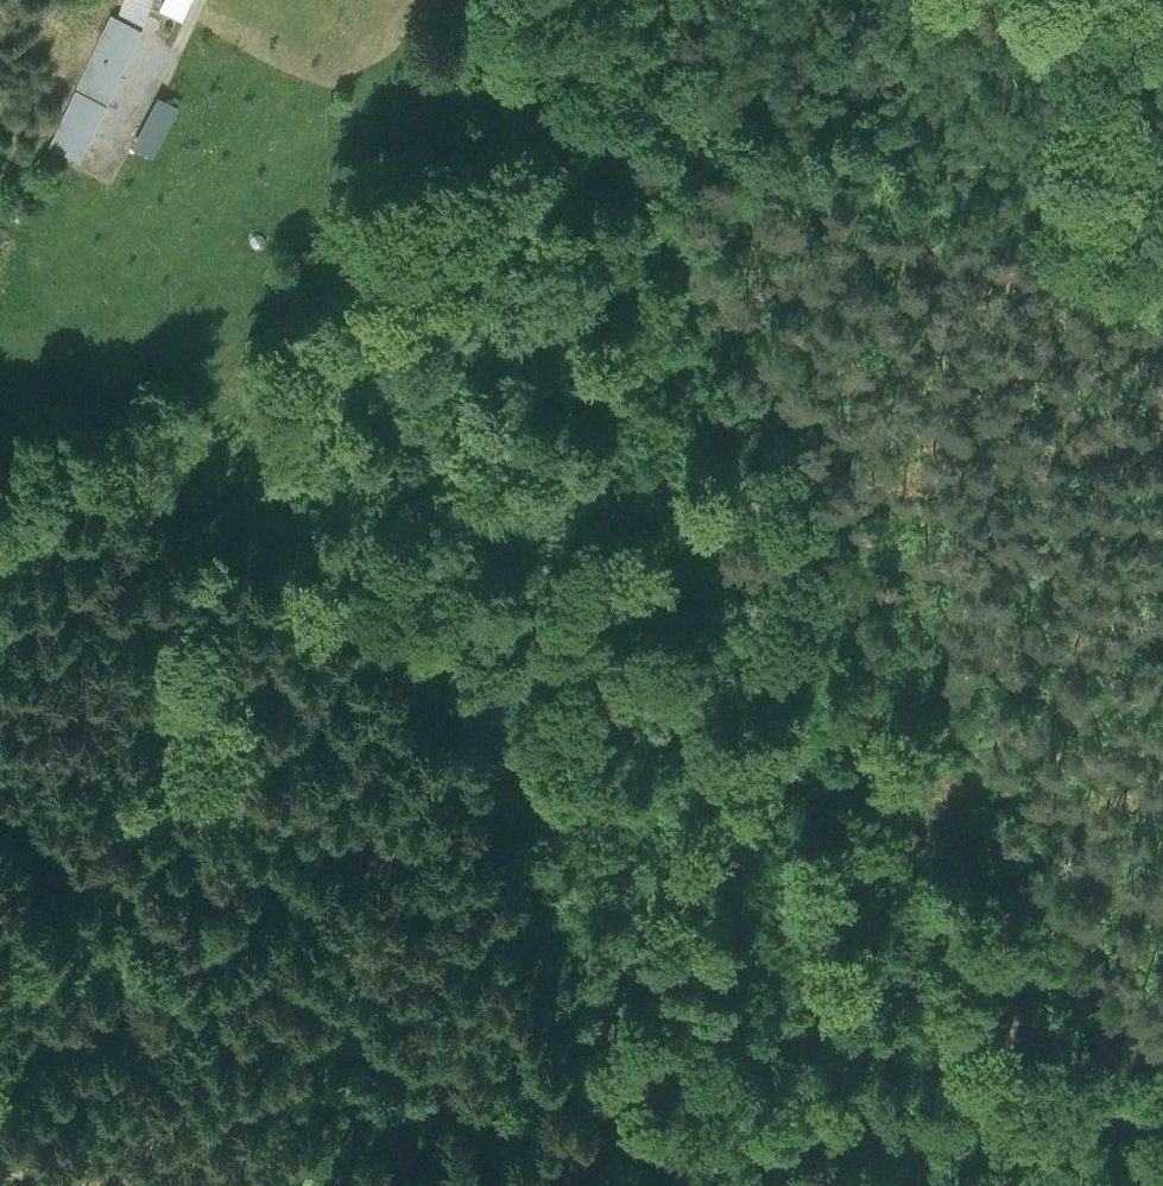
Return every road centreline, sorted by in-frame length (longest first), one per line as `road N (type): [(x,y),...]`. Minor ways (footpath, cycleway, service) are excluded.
road 1 (track): [(537,76),(547,102),(599,148),(667,274),(708,427),(790,609),(850,688),(880,748),(923,882),(977,993),(1016,1039),(1027,1108)]
road 2 (track): [(1162,1135),(1116,1132),(1027,1108),(886,1056),(794,1051),(682,1072),(556,1120),(477,1116),(347,1066),(289,1074),(134,1185)]
road 3 (track): [(1162,1085),(1016,1039)]

